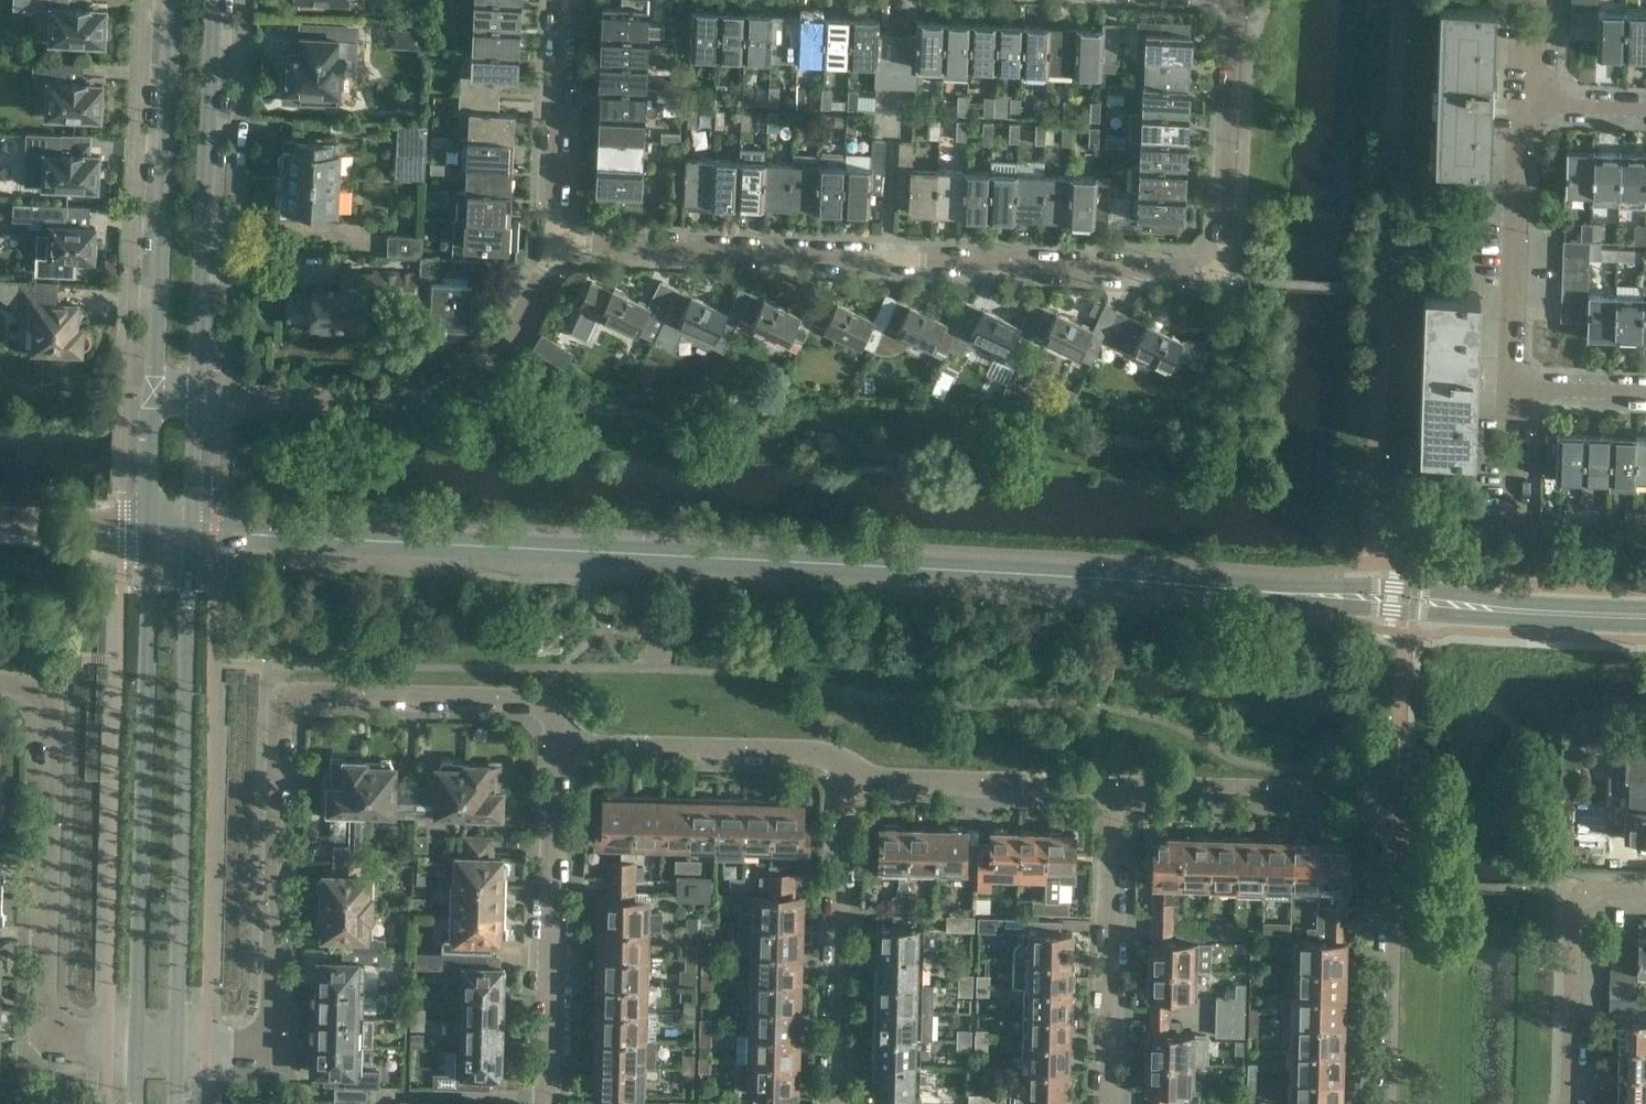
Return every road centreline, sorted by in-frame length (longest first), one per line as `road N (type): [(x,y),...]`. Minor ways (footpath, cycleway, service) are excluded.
road 1 (tertiary): [(1645,616),(194,530)]
road 2 (residential): [(179,1038),(264,1040),(284,695),(528,697),(557,742),(825,753),(840,778)]
road 3 (unclassified): [(558,244),(1222,273),(1240,0)]
road 4 (secondary): [(153,525),(135,1036)]
road 5 (secondary): [(179,1038),(194,530)]
road 6 (unclassified): [(558,244),(504,347),(459,397),(414,411),(198,399)]
road 7 (residential): [(135,1036),(52,1034),(43,997),(49,687)]
road 8 (secondary): [(198,399),(216,0)]
road 9 (secondary): [(175,0),(156,394)]
road 10 (residential): [(839,1103),(840,778)]
road 11 (residential): [(1108,1103),(1110,787)]
road 12 (residential): [(1386,1103),(1391,798)]
road 13 (residential): [(1521,389),(1511,360),(1523,131),(1542,103)]
road 14 (residential): [(1110,787),(1391,798)]
road 15 (residential): [(840,778),(1110,787)]
road 16 (residential): [(1569,1103),(1582,903),(1597,895),(1645,896)]
road 17 (unclassified): [(562,0),(558,244)]
road 18 (unclassified): [(153,525),(0,518)]
road 19 (residential): [(1513,521),(1521,389)]
road 20 (secondary): [(194,530),(198,399)]
road 21 (secondary): [(156,394),(153,525)]
road 22 (residential): [(1521,389),(1645,395)]

